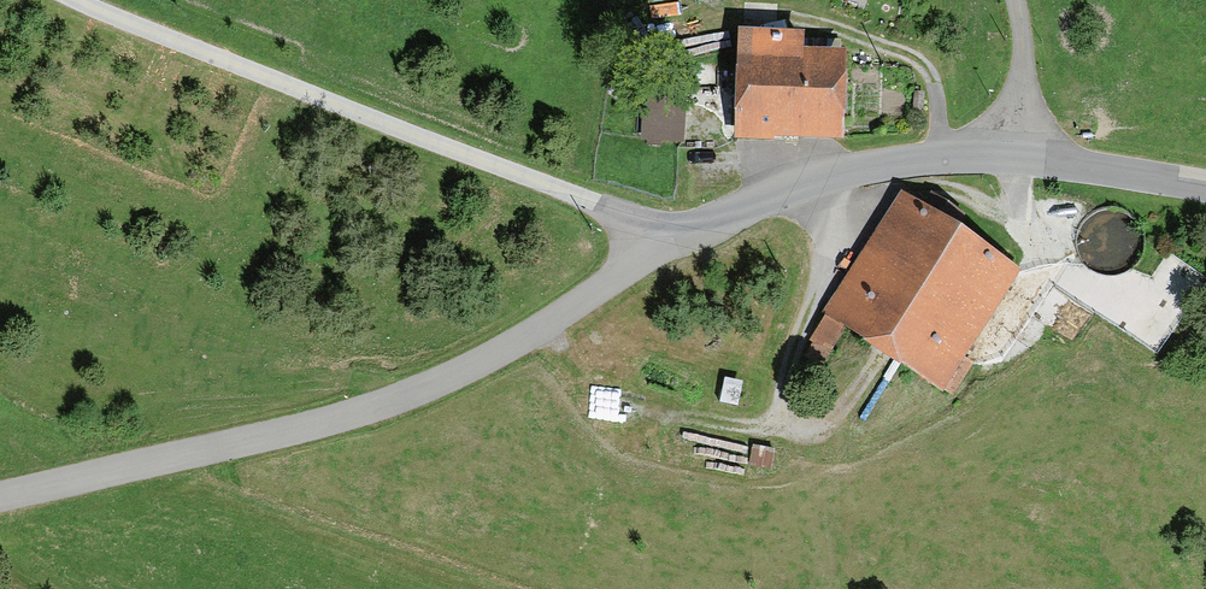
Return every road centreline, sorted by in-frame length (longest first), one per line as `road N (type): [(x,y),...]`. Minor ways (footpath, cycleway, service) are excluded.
road 1 (residential): [(696,235),(499,349),(387,401),(0,493)]
road 2 (unclassified): [(90,0),(612,210),(696,235)]
road 3 (unclassified): [(696,235),(799,182),(1017,147)]
road 4 (unclassified): [(1017,147),(1205,188)]
road 5 (residential): [(1017,147),(1023,41),(1016,0)]

